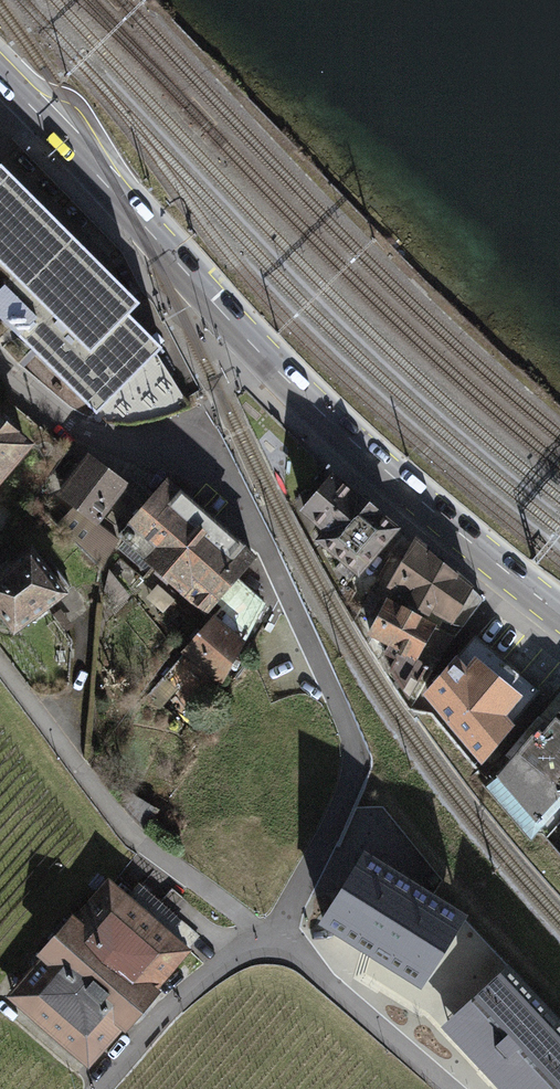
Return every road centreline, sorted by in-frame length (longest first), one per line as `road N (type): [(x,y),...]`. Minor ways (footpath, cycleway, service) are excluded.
road 1 (primary): [(0,71),(311,399),(559,614)]
road 2 (residential): [(0,359),(81,434),(134,444),(174,435),(245,506),(355,752),(315,862),(271,936)]
road 3 (residential): [(0,666),(146,847),(271,936)]
road 4 (residential): [(271,936),(444,1088)]
road 5 (residential): [(271,936),(176,1000),(101,1088)]

